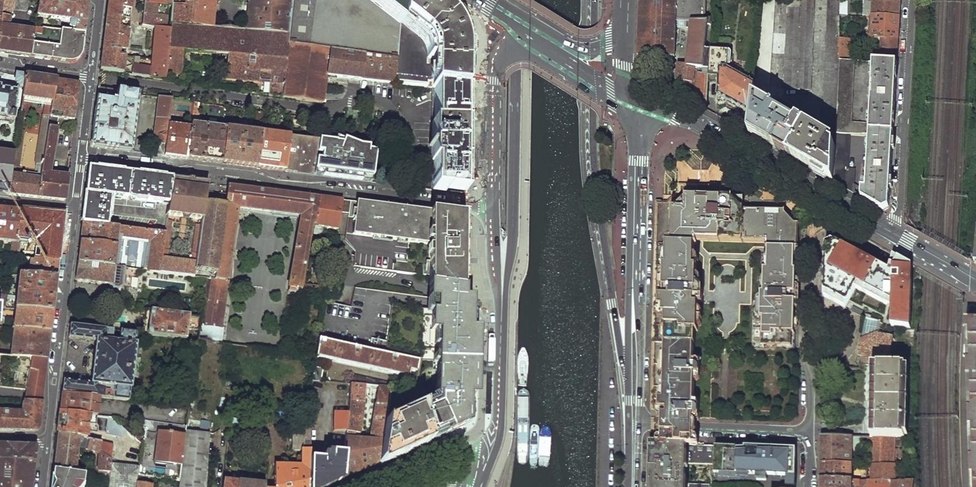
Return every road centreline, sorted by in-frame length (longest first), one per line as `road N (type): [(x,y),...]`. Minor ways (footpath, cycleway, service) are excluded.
road 1 (residential): [(82,159),(493,207)]
road 2 (primary): [(595,0),(593,156),(628,366)]
road 3 (secondary): [(500,305),(513,233),(516,0)]
road 4 (secondary): [(633,100),(736,145),(890,238)]
road 5 (residential): [(912,0),(898,220),(890,238)]
road 6 (residential): [(48,441),(73,211)]
road 7 (residential): [(967,303),(966,486)]
road 8 (primary): [(631,271),(639,161),(633,100)]
road 9 (residential): [(809,430),(638,424)]
road 10 (primary): [(638,424),(639,289),(631,271)]
road 11 (secondary): [(491,444),(500,305)]
road 12 (residential): [(491,444),(477,453),(442,451),(363,486)]
road 13 (residential): [(493,207),(495,76)]

